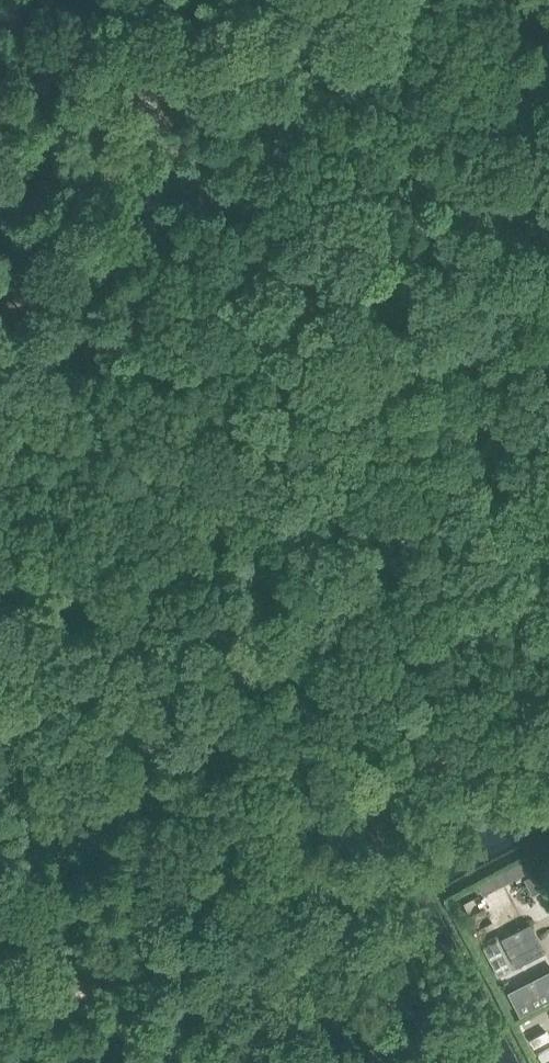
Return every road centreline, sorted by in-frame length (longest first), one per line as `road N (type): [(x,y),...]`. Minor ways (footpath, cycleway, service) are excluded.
road 1 (unclassified): [(0,837),(44,819),(175,737),(548,376)]

